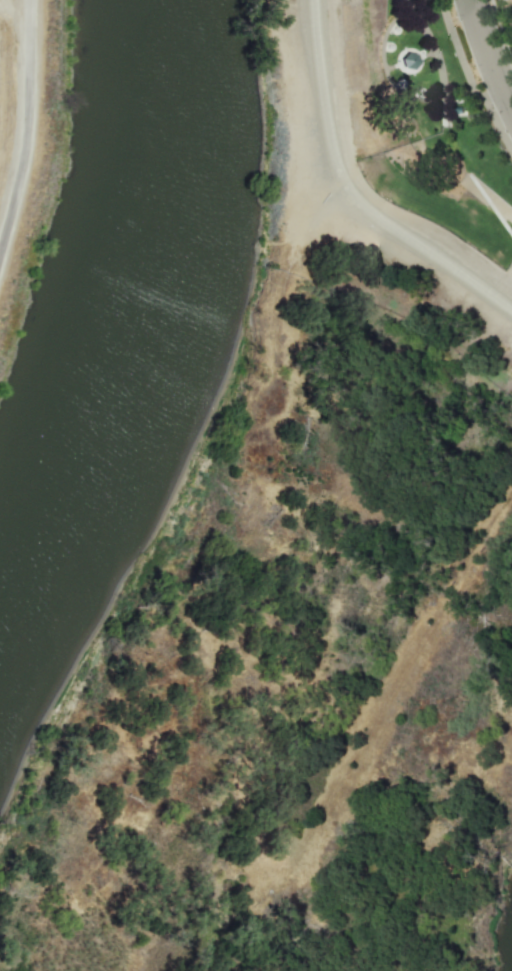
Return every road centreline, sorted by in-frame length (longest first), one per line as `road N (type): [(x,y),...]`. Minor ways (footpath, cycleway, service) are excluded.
road 1 (tertiary): [(511,113),(468,0)]

